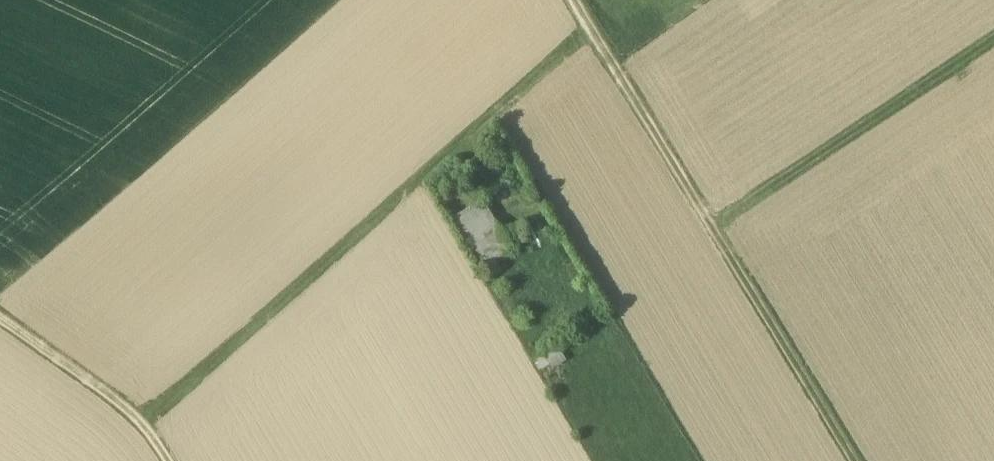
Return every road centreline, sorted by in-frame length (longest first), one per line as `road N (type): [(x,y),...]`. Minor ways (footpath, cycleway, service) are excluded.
road 1 (track): [(592,28),(145,428)]
road 2 (track): [(576,0),(856,460)]
road 3 (track): [(993,37),(712,224)]
road 4 (track): [(0,322),(145,428),(165,460)]

